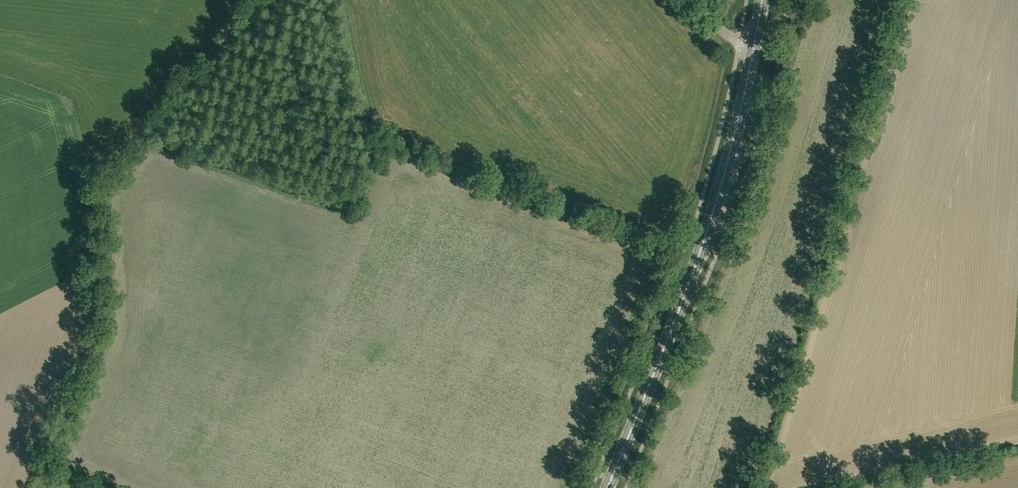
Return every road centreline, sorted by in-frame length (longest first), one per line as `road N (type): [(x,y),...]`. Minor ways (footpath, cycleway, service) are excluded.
road 1 (secondary): [(611,487),(711,222),(763,0)]

